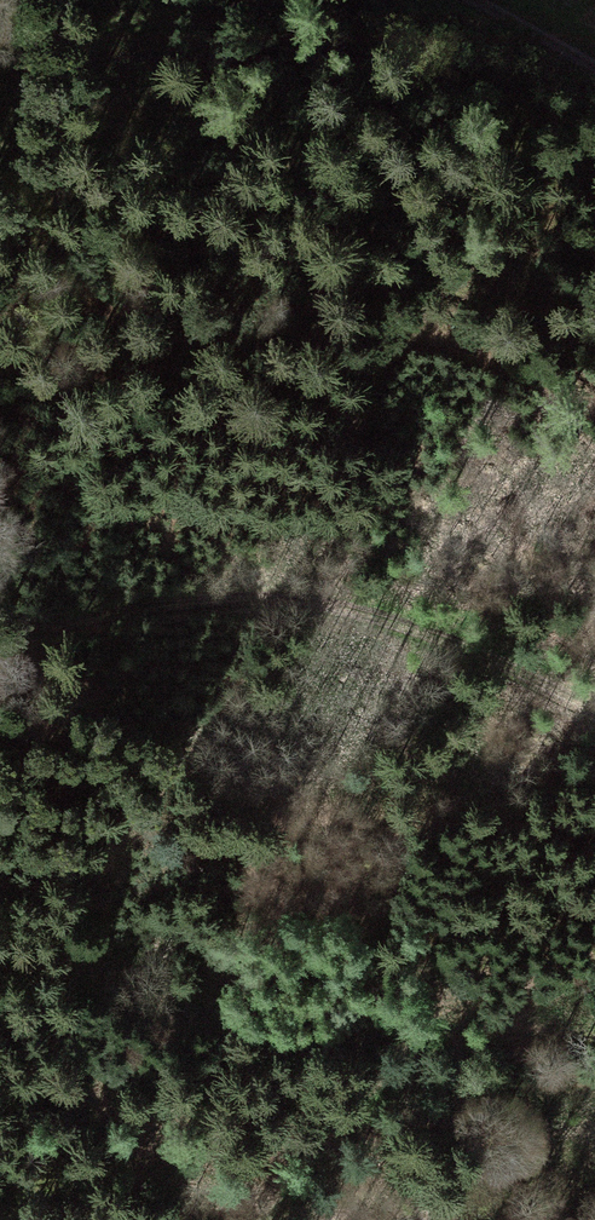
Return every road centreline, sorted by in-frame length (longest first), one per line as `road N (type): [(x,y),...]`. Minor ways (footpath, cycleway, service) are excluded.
road 1 (track): [(594,716),(467,649),(316,607),(249,601),(147,608),(0,643)]
road 2 (track): [(470,0),(594,68)]
road 3 (track): [(270,1219),(360,1117)]

